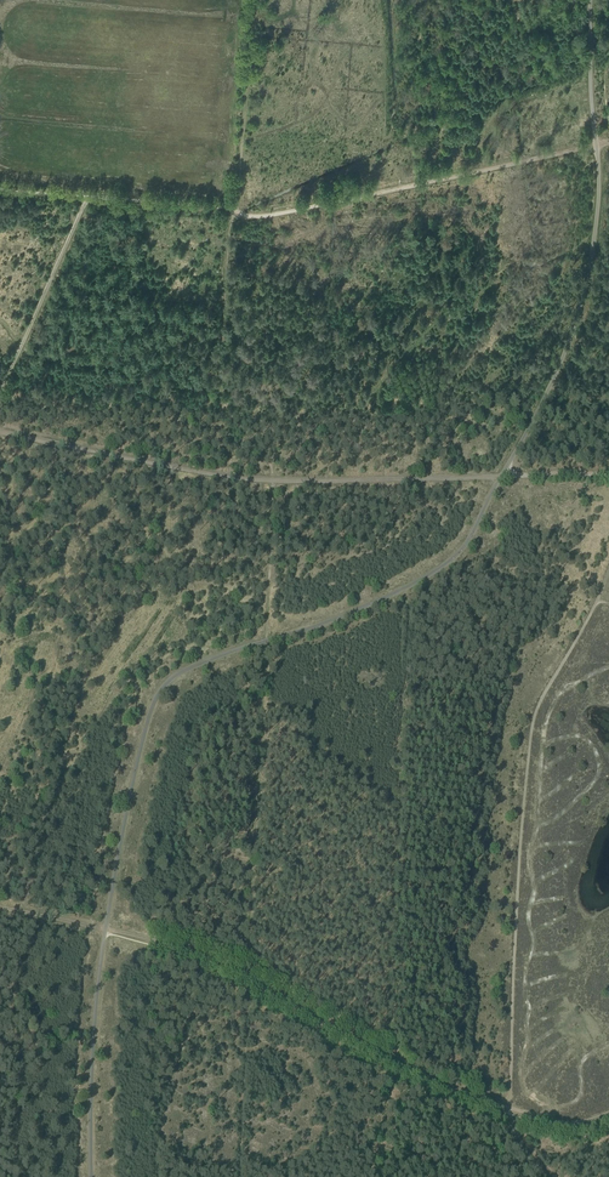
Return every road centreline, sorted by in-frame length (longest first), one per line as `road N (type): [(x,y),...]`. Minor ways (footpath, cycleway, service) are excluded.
road 1 (track): [(254,0),(220,391),(223,406),(271,464),(273,480),(253,977)]
road 2 (track): [(0,323),(19,349),(37,357),(153,385),(273,401),(471,405),(533,421),(608,398)]
road 3 (track): [(510,1109),(531,738),(538,705),(596,601),(608,602)]
road 4 (track): [(0,191),(253,217),(426,183)]
road 5 (track): [(326,480),(361,411),(438,320),(475,300),(512,262),(592,254)]
road 6 (track): [(326,480),(248,480),(0,433)]
road 7 (track): [(253,977),(421,1074),(510,1109)]
road 8 (track): [(608,476),(326,480)]
road 9 (track): [(0,392),(88,198)]
road 10 (track): [(530,0),(443,123),(426,183)]
road 11 (track): [(426,183),(597,145)]
road 12 (track): [(105,929),(253,977)]

